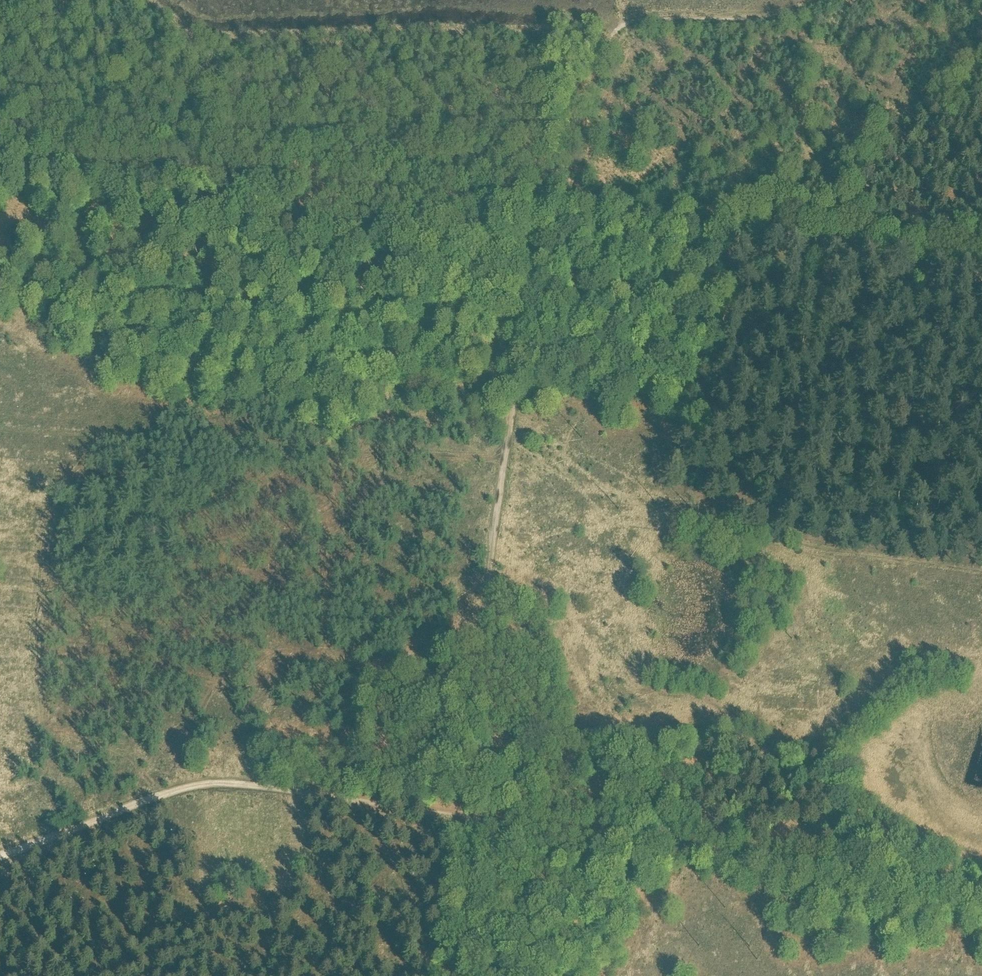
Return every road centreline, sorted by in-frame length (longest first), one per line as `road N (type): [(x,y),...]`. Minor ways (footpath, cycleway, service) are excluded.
road 1 (track): [(981,273),(538,206),(0,167)]
road 2 (track): [(445,814),(536,229)]
road 3 (track): [(981,895),(445,814)]
road 4 (track): [(445,814),(230,784),(192,787),(0,861)]
road 5 (track): [(824,0),(763,19),(637,20),(615,34)]
road 6 (track): [(529,205),(615,34)]

